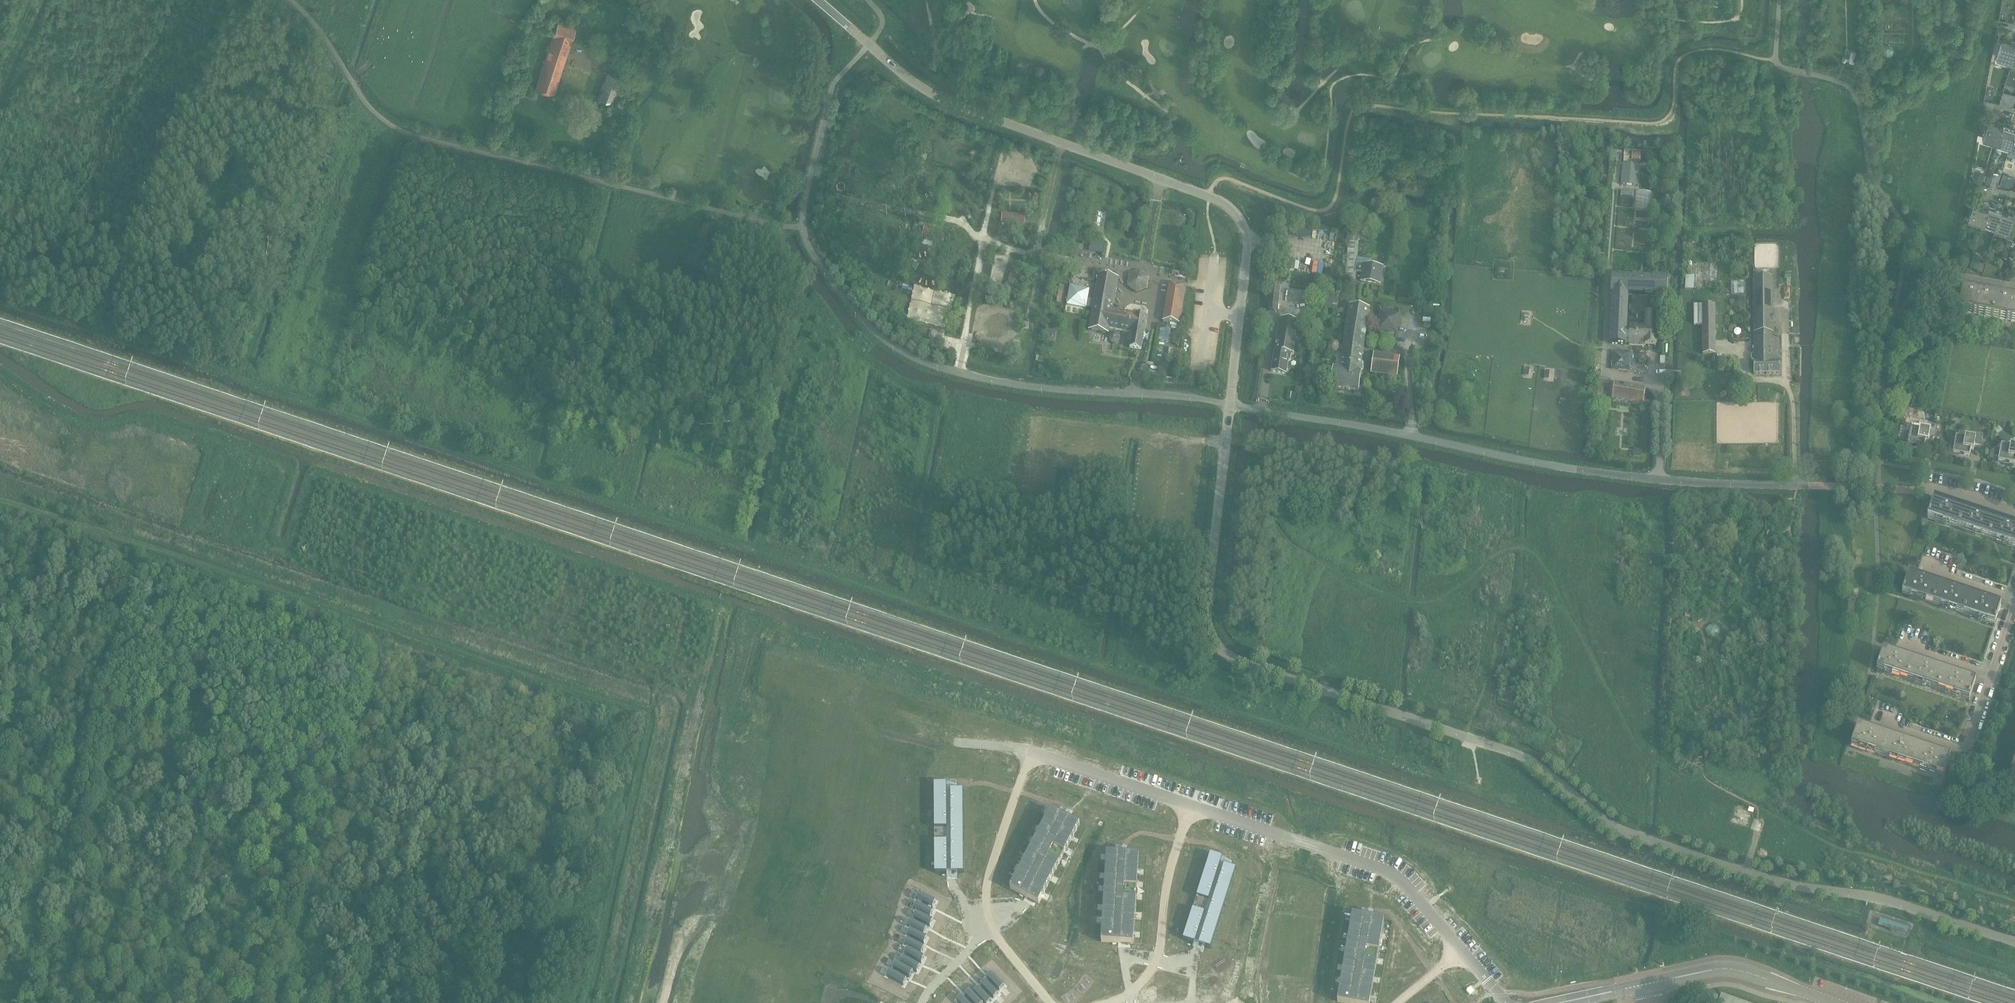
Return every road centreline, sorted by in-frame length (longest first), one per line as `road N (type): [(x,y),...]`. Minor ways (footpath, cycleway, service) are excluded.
road 1 (unclassified): [(2014,940),(1877,896),(1799,886),(1606,824),(1501,747),(1229,656),(1212,636),(1206,610),(1228,404)]
road 2 (unclassified): [(1228,404),(1246,235),(1231,208),(925,89),(817,0)]
road 3 (residential): [(1505,1002),(1386,871),(1031,752),(957,742)]
road 4 (unclassified): [(1228,404),(1595,473),(1796,485)]
road 5 (unclassified): [(1832,1002),(1719,967),(1647,984)]
road 6 (unclassified): [(1228,404),(1066,390)]

